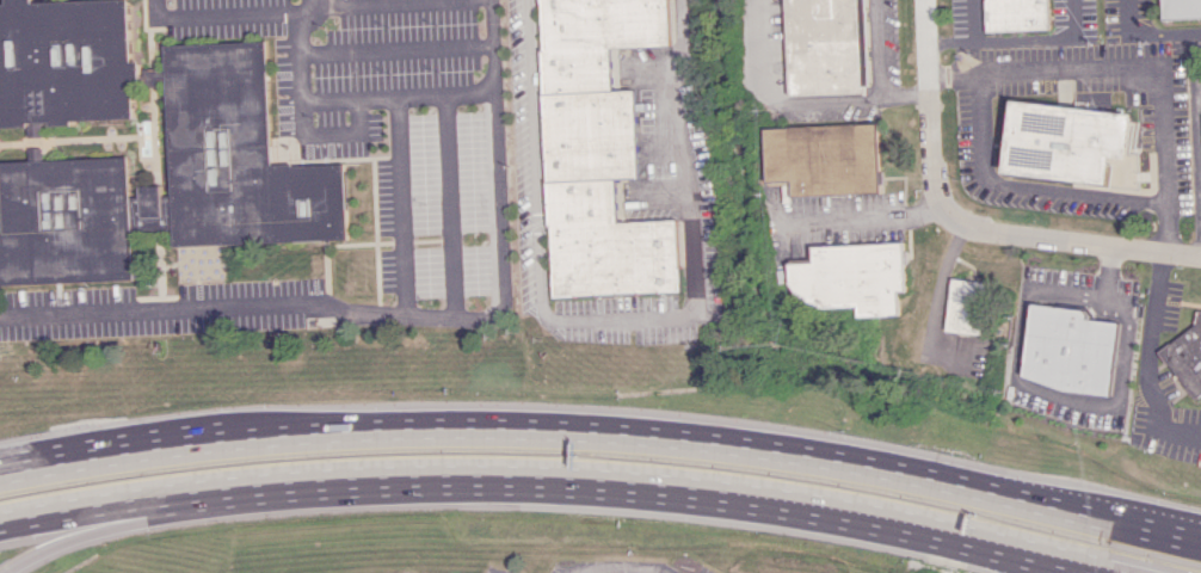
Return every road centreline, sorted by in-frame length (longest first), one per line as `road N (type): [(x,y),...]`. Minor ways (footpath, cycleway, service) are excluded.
road 1 (motorway): [(1067,509),(889,468),(701,439),(505,427),(319,431)]
road 2 (motorway): [(543,475),(783,498),(1017,544)]
road 3 (residential): [(1200,255),(954,222),(931,181),(924,0)]
road 4 (motorway): [(216,487),(367,475),(543,475)]
road 5 (motorway): [(319,431),(141,449),(0,474)]
road 6 (motorway): [(0,522),(216,487)]
road 7 (motorway): [(15,572),(216,487)]
road 8 (motorway): [(1200,542),(1067,509)]

